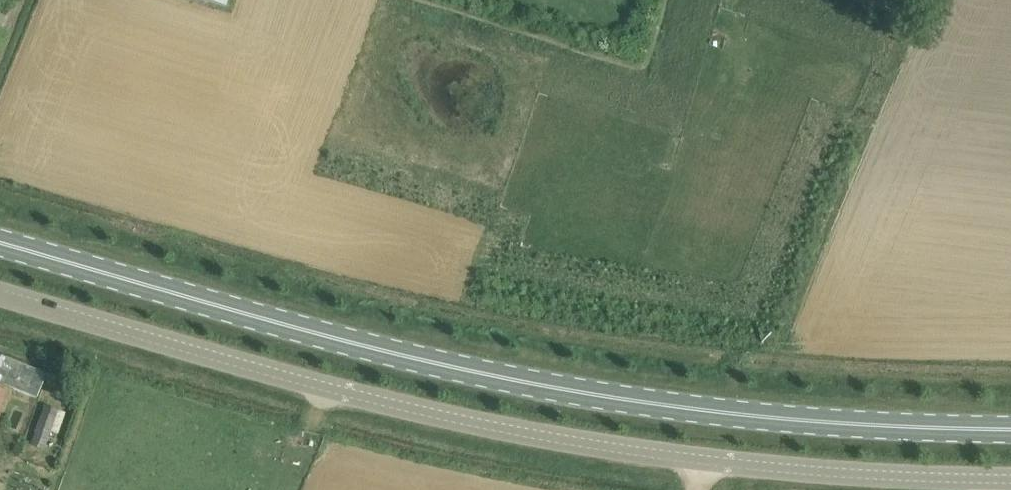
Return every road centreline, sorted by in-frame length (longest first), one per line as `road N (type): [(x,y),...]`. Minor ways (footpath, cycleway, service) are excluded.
road 1 (primary): [(1010,429),(739,415),(537,383),(377,349),(0,242)]
road 2 (tertiary): [(0,293),(296,378),(597,445),(712,464),(1010,478)]

